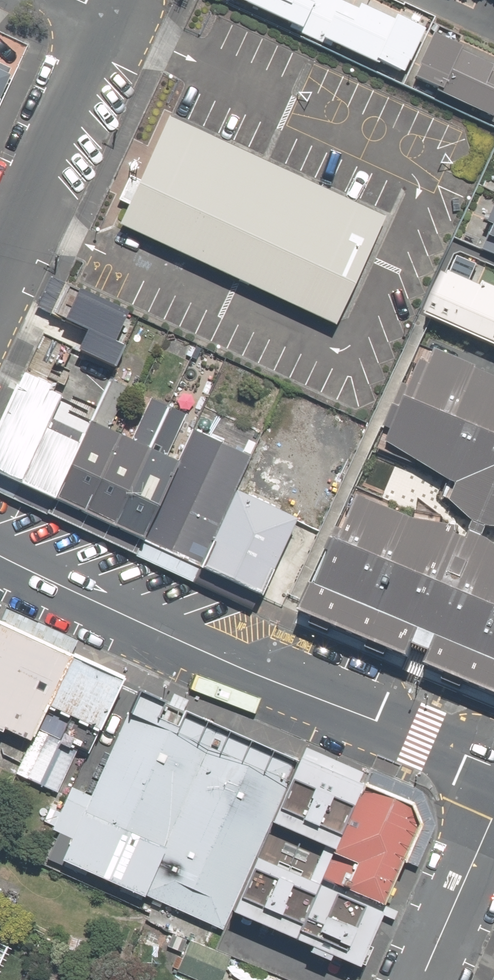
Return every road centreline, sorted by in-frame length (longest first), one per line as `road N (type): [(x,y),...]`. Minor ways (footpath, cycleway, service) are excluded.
road 1 (secondary): [(0,554),(250,670),(493,768)]
road 2 (residential): [(114,12),(0,261)]
road 3 (residential): [(493,814),(421,979)]

